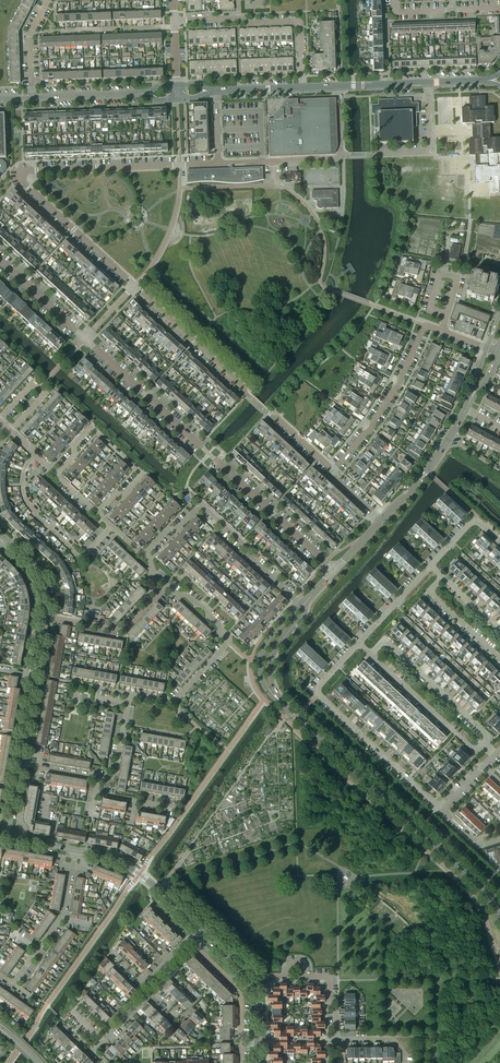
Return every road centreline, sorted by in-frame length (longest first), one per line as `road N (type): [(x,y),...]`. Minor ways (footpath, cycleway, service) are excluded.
road 1 (residential): [(331,474),(20,180),(27,170),(219,164)]
road 2 (residential): [(336,571),(0,260)]
road 3 (tertiary): [(499,909),(281,702)]
road 4 (residential): [(444,812),(318,695),(360,642)]
road 5 (residential): [(304,606),(203,505),(146,552)]
road 6 (residential): [(442,331),(423,328),(399,384),(331,474)]
road 7 (residential): [(60,474),(91,428),(142,474),(100,512)]
road 8 (residential): [(111,527),(79,561),(26,496),(24,473),(35,456)]
road 9 (residential): [(484,745),(489,738),(384,640),(373,654)]
road 10 (residential): [(373,654),(476,750),(484,745)]
road 11 (residential): [(428,83),(425,151),(343,156)]
road 12 (residential): [(189,941),(241,995),(242,1062)]
road 13 (tertiary): [(380,522),(411,491),(465,411)]
road 14 (residential): [(229,641),(173,700),(133,694),(128,705)]
road 15 (residential): [(238,19),(299,22),(302,88)]
road 16 (residential): [(219,164),(343,156)]
road 17 (tertiary): [(304,606),(261,656),(264,683),(281,702)]

